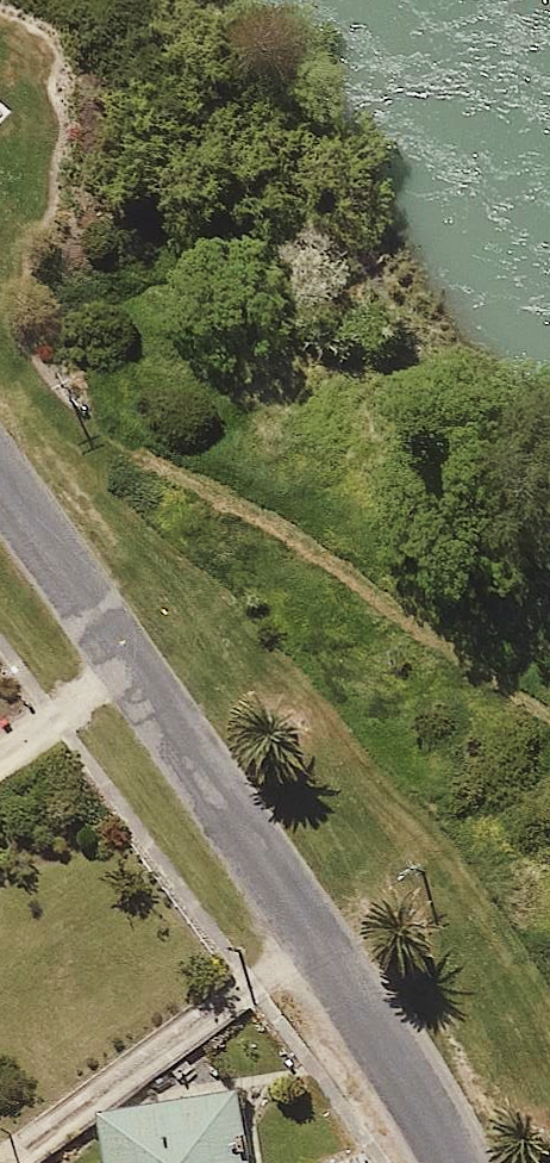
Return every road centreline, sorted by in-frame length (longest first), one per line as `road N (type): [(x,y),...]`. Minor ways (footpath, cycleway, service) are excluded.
road 1 (track): [(0,15),(50,42),(59,66),(52,83),(55,177),(22,290),(22,315),(51,387),(119,442),(311,544),(403,617),(549,714)]
road 2 (residential): [(455,1162),(390,1051),(0,478)]

